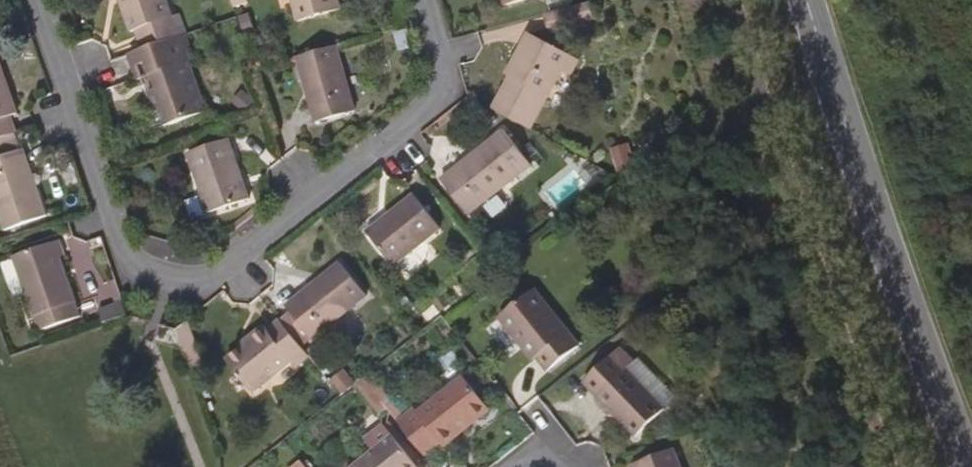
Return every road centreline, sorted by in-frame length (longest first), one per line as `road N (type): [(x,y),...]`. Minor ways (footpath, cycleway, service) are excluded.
road 1 (residential): [(33,0),(122,256),(161,281),(189,284),(214,279),(435,95),(443,64),(424,0)]
road 2 (secondary): [(799,0),(959,466)]

